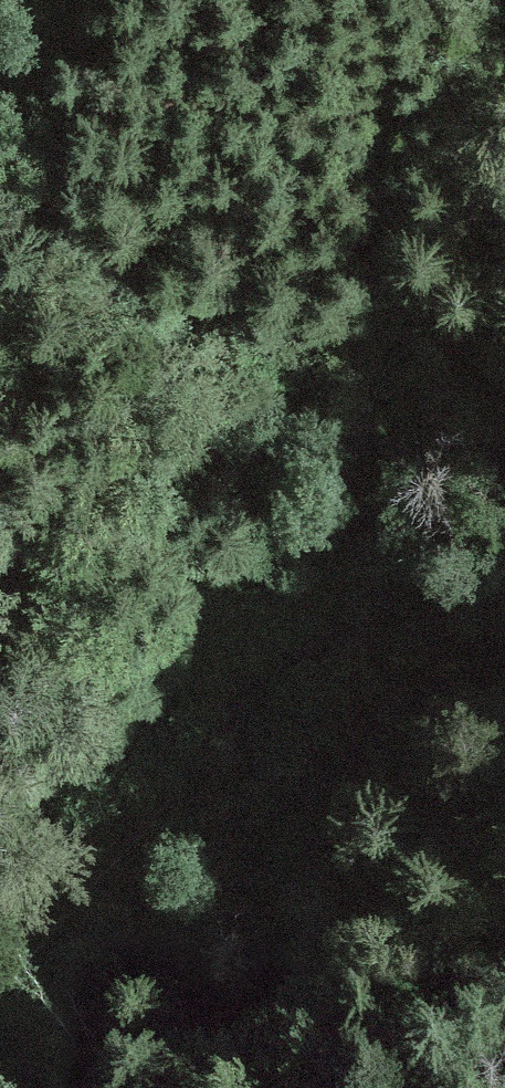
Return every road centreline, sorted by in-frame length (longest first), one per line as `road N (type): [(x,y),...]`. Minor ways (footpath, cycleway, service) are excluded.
road 1 (track): [(504,550),(484,568),(433,581),(313,640),(179,780),(0,997)]
road 2 (track): [(56,313),(244,42),(287,0)]

